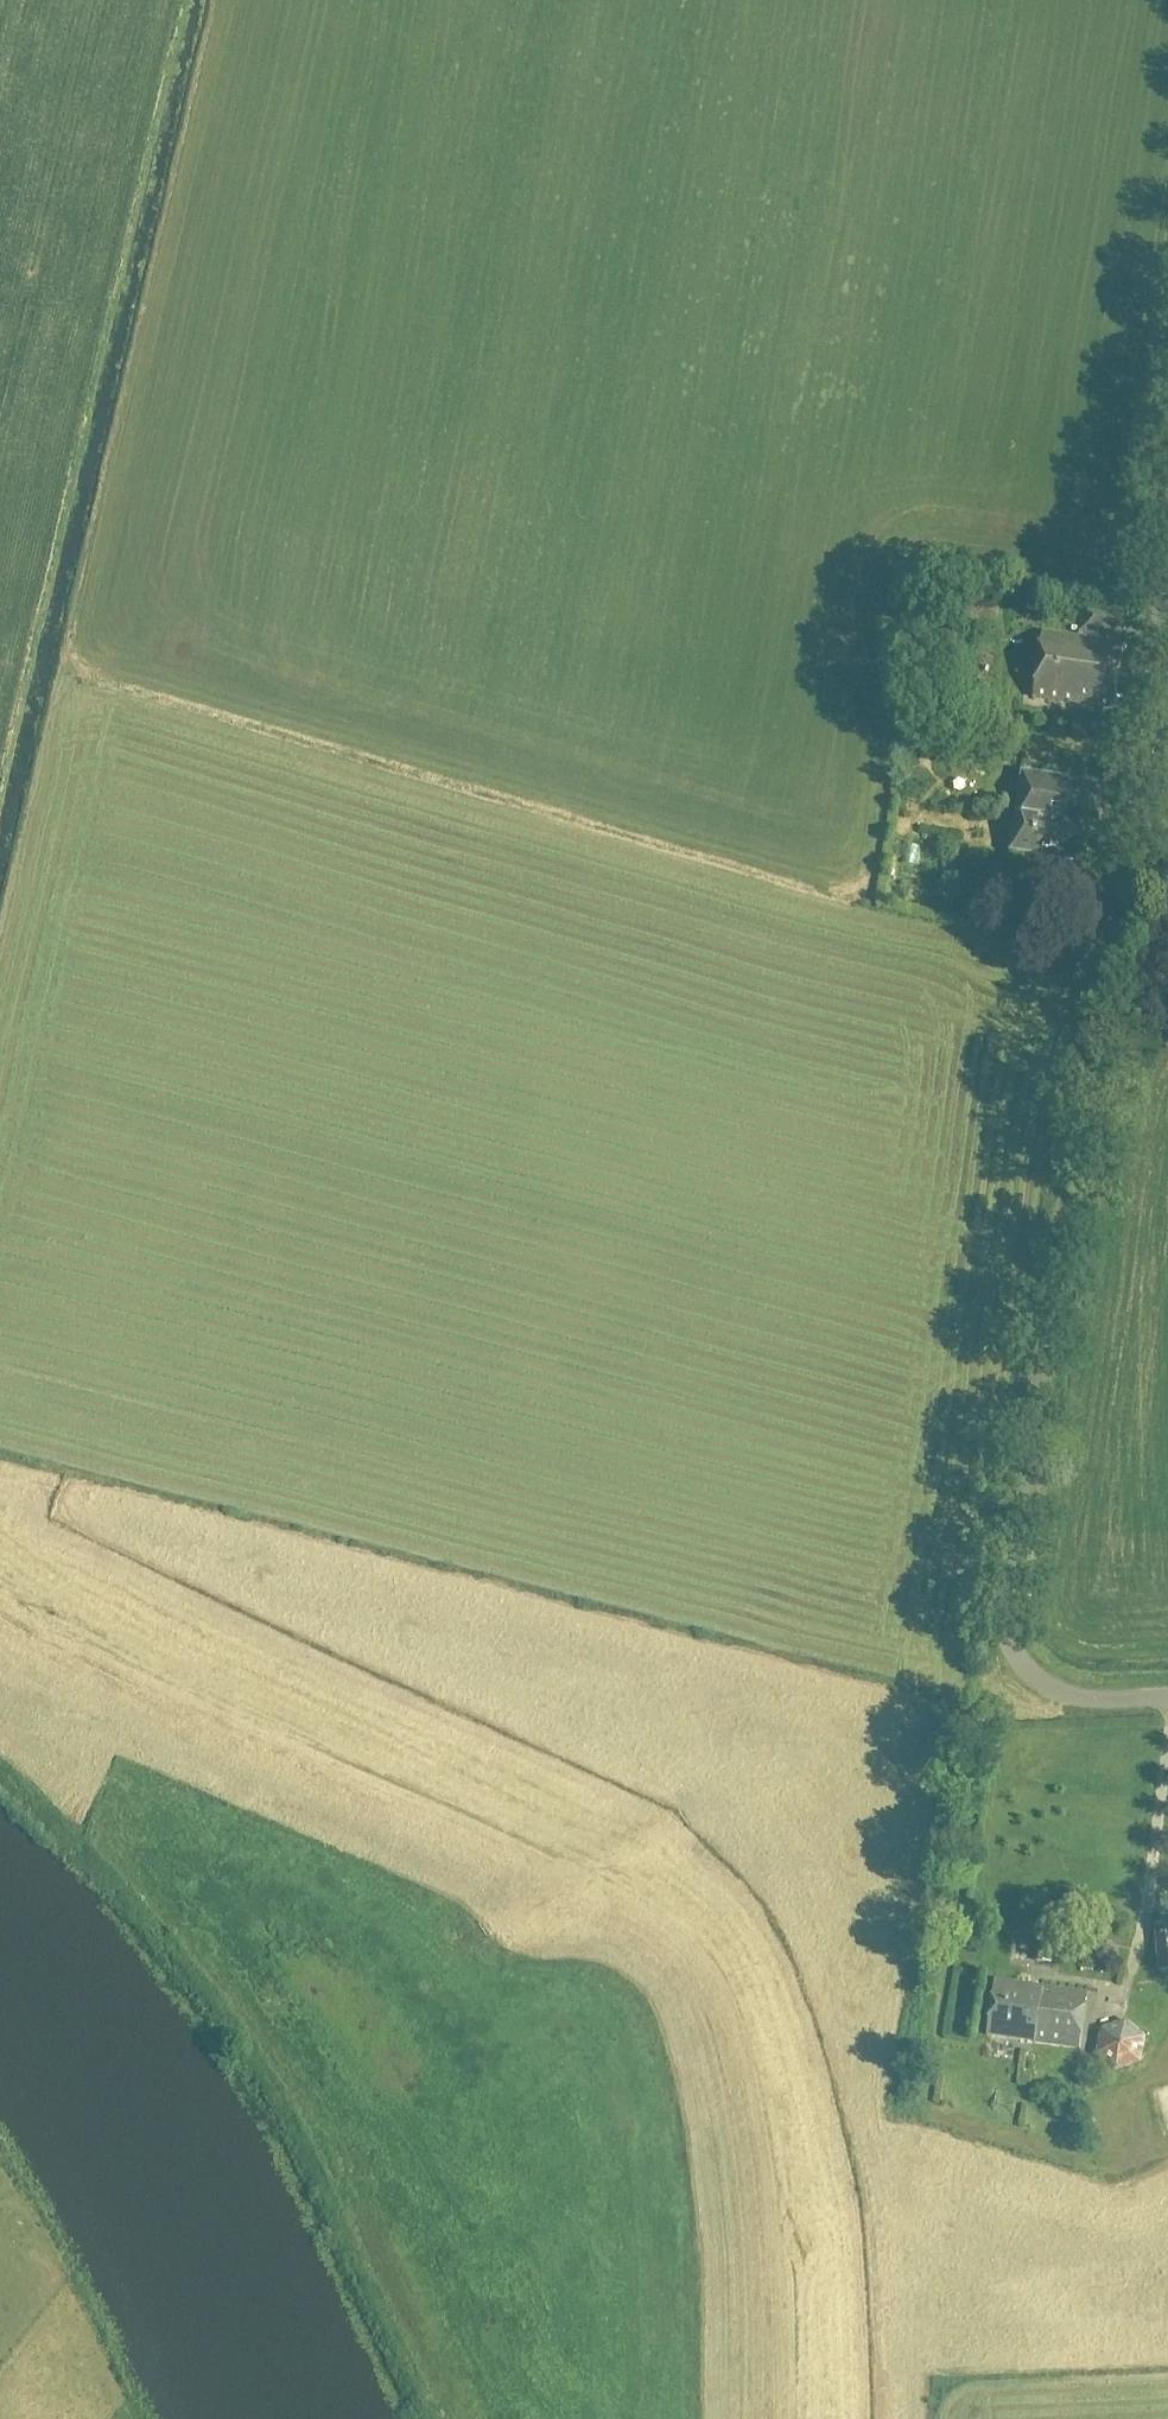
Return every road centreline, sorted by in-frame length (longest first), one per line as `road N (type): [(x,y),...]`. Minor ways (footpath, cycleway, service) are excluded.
road 1 (unclassified): [(1167,1697),(1075,1695),(1045,1684),(1013,1647),(1006,1614),(1167,518)]

